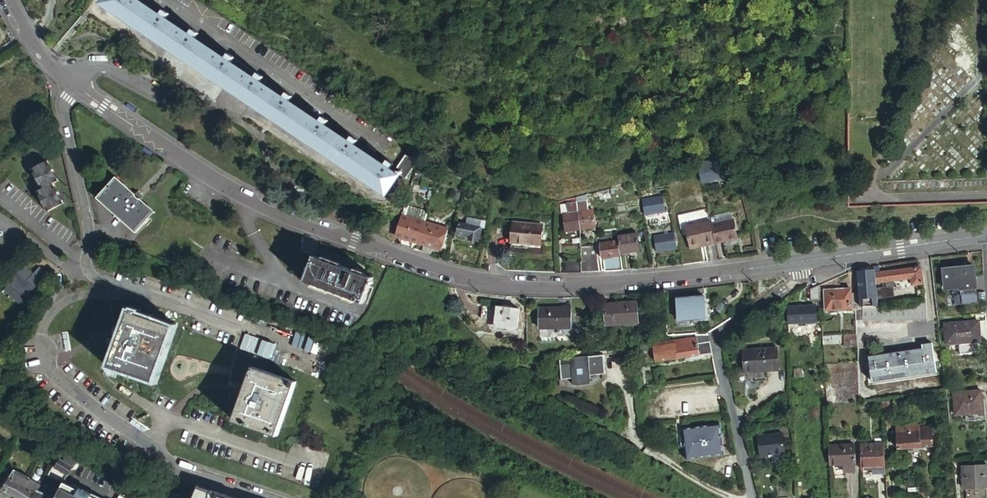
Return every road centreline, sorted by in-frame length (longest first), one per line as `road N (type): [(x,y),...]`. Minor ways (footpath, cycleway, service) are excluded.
road 1 (residential): [(804,262),(576,284),(469,277),(274,212),(66,80)]
road 2 (residential): [(66,80),(62,111),(88,224),(86,261),(92,275),(120,290),(61,305),(33,355),(166,465),(262,497)]
road 3 (residential): [(752,497),(716,336),(804,274),(804,262)]
road 4 (residential): [(986,235),(804,262)]

